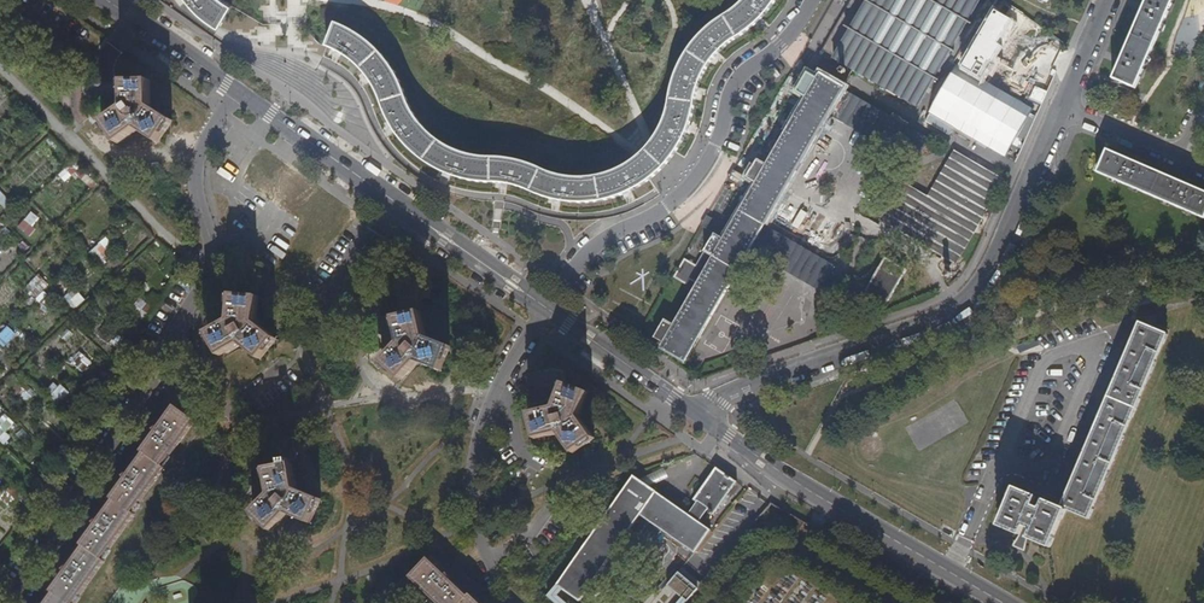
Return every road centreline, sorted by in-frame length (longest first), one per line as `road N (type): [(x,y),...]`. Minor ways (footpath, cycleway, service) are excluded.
road 1 (residential): [(236,93),(197,163),(210,243),(203,286),(163,349),(158,375),(14,602)]
road 2 (tertiary): [(1063,108),(981,288),(947,314),(687,407)]
road 3 (residential): [(811,0),(751,73),(695,180),(659,215),(574,267),(546,313)]
road 4 (secondary): [(236,93),(546,313)]
road 5 (secondary): [(687,407),(818,498),(1002,602)]
road 6 (residential): [(546,313),(495,404),(479,450),(477,496),(489,547),(545,602)]
road 7 (secondary): [(546,313),(687,407)]
road 8 (secondary): [(105,0),(236,93)]
road 9 (residential): [(1181,162),(1063,108)]

